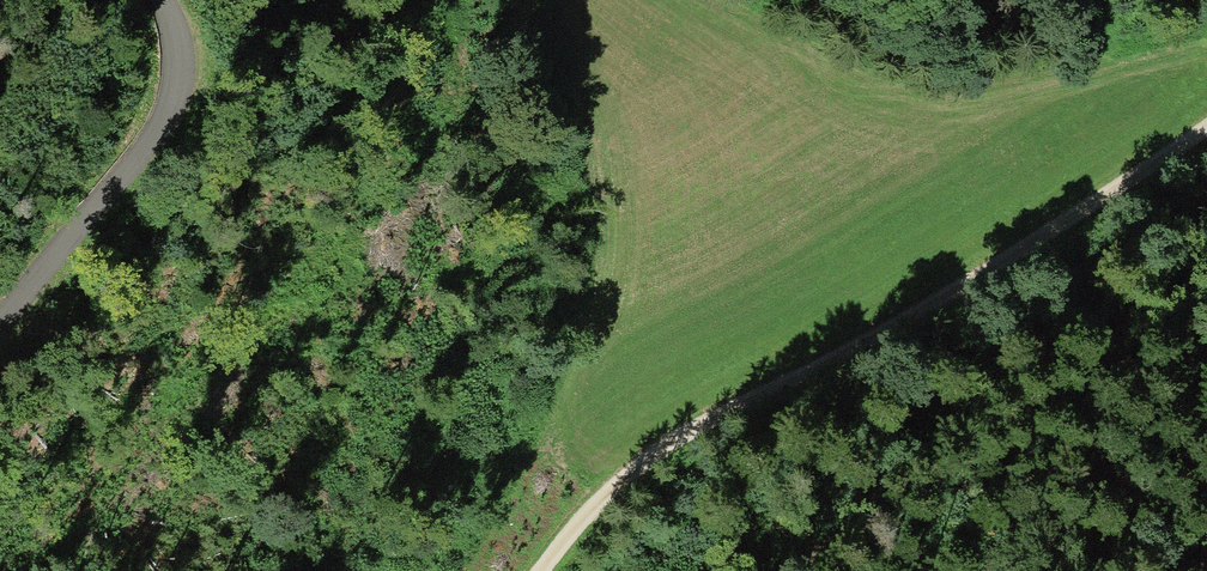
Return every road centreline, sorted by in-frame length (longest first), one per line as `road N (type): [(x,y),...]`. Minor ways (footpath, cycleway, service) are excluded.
road 1 (track): [(540,570),(606,487),(848,350),(1206,127)]
road 2 (track): [(1206,274),(1082,368),(783,570)]
road 3 (residential): [(154,0),(170,52),(158,123),(0,327)]

